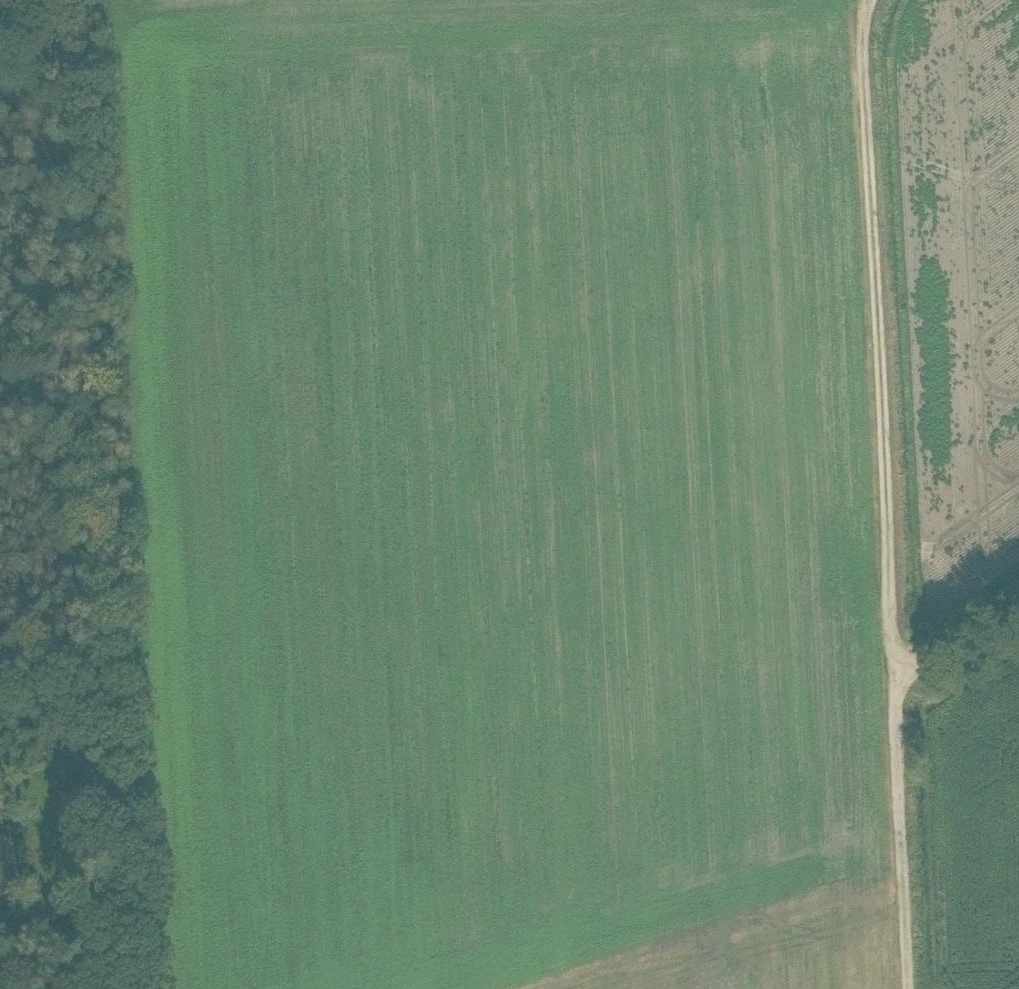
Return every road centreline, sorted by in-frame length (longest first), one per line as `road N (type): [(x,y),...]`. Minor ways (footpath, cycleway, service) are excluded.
road 1 (track): [(72,0),(108,707)]
road 2 (track): [(0,741),(108,707),(120,988)]

